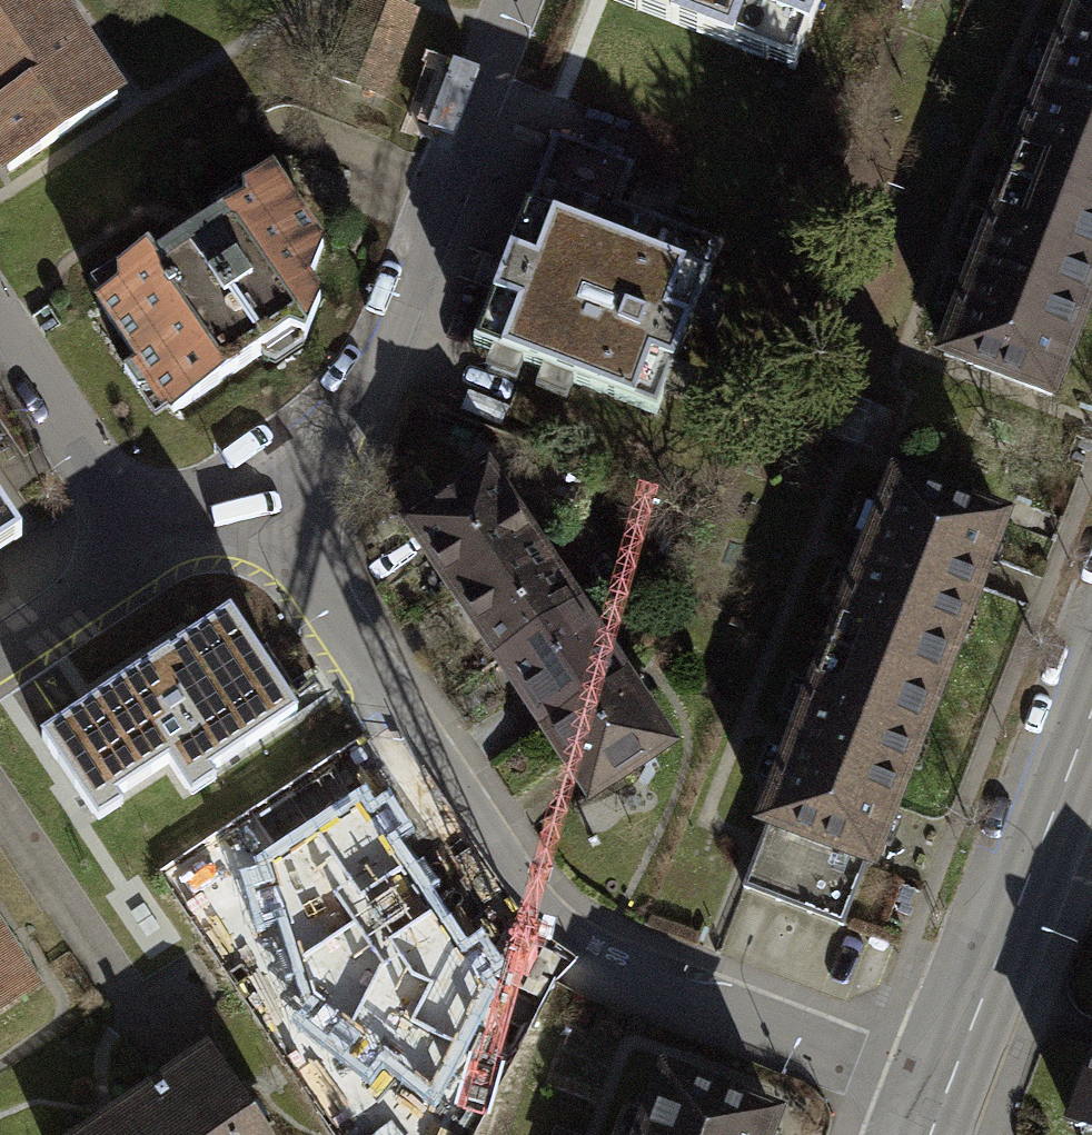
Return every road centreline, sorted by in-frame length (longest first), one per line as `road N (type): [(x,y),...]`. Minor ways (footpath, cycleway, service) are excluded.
road 1 (residential): [(259,481),(555,924),(614,963),(932,1094)]
road 2 (residential): [(259,481),(352,393),(398,326),(517,0)]
road 3 (secondary): [(932,1094),(1091,673)]
road 4 (residential): [(0,347),(139,555)]
road 5 (residential): [(0,649),(139,555)]
road 6 (residential): [(139,555),(259,481)]

